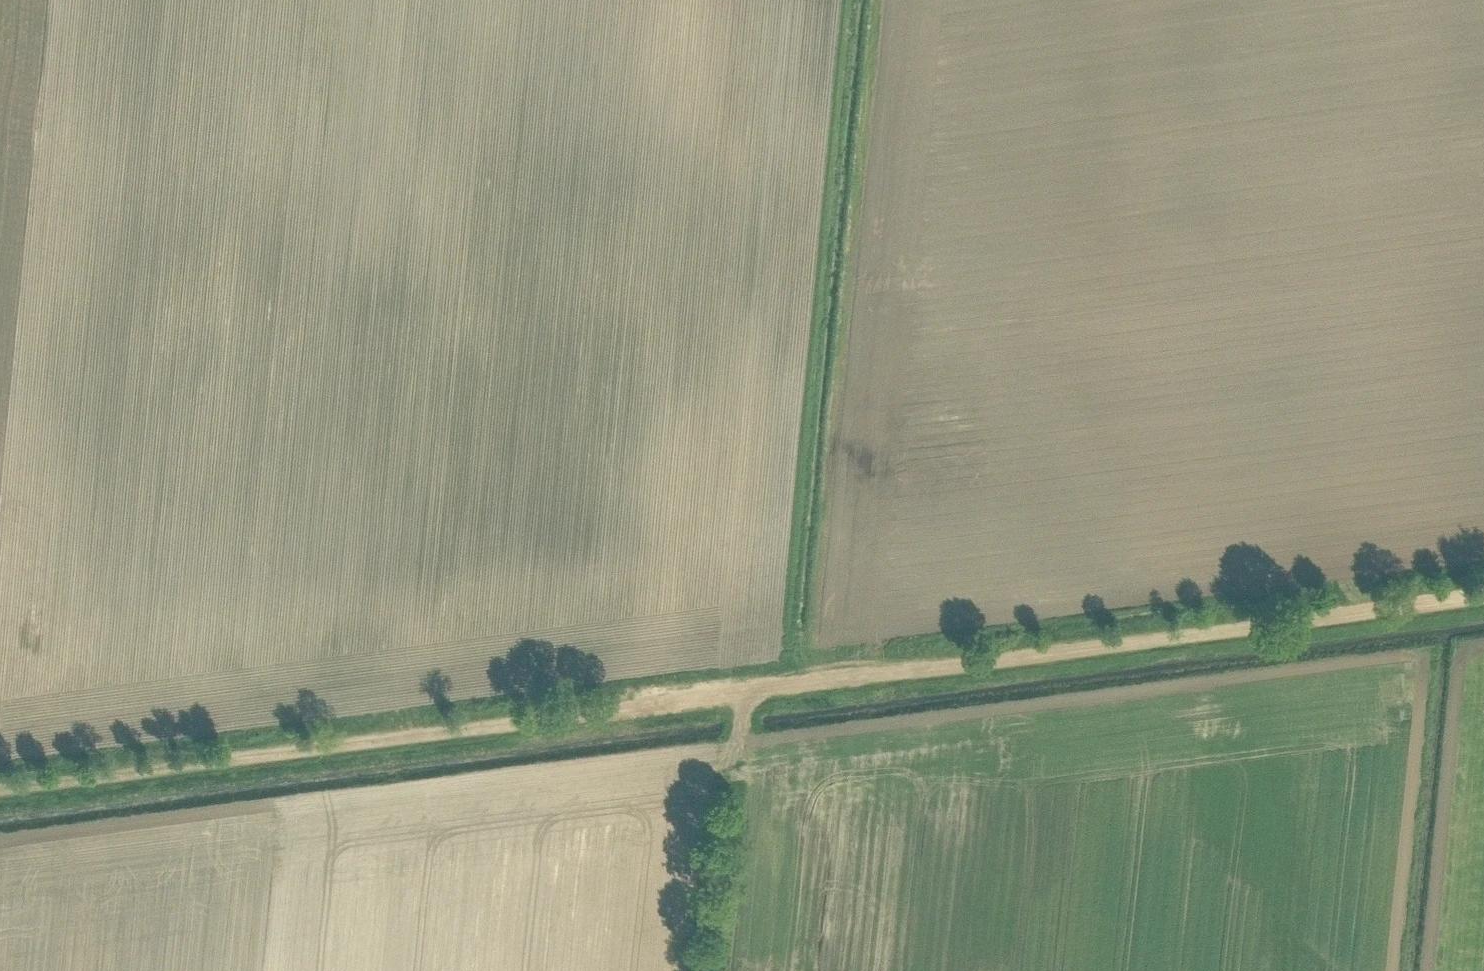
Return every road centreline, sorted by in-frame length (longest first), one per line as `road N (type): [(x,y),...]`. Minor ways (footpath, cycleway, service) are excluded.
road 1 (track): [(1483,590),(0,788)]

